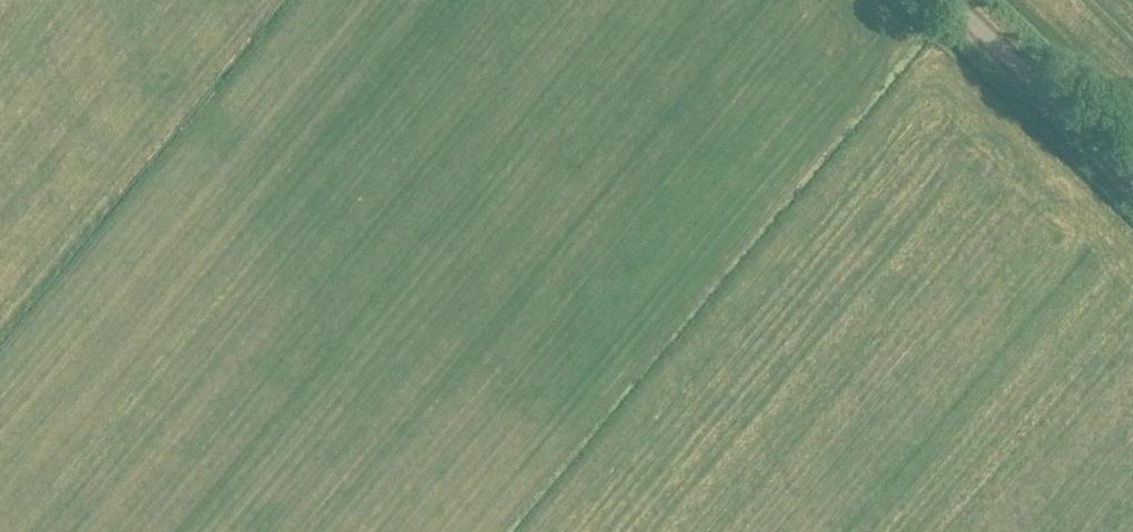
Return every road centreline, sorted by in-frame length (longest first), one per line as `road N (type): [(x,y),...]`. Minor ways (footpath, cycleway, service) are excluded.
road 1 (unclassified): [(1132,170),(958,0)]

